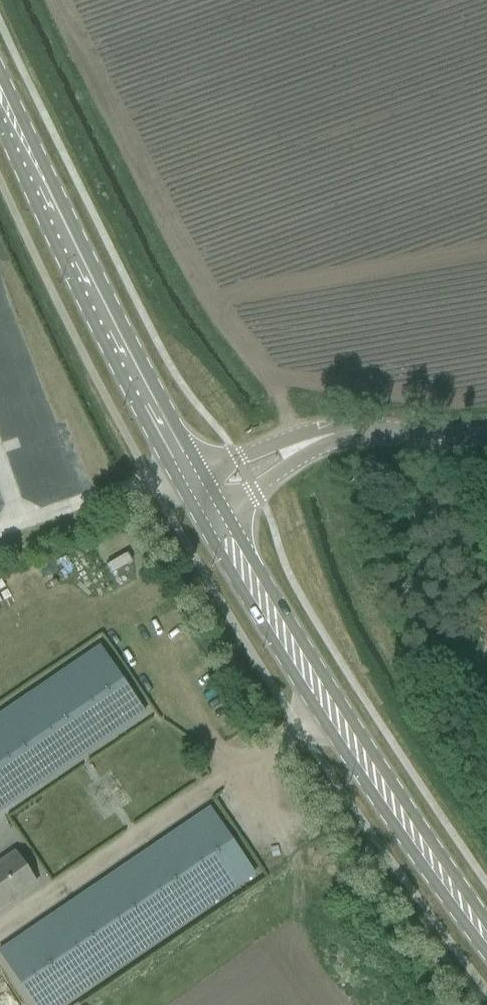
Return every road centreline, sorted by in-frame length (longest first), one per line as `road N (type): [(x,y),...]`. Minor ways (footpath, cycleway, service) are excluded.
road 1 (primary): [(486,942),(361,762),(202,504)]
road 2 (primary): [(202,504),(0,93)]
road 3 (unclassified): [(246,479),(320,440),(381,429),(486,435)]
road 4 (track): [(182,466),(0,533)]

